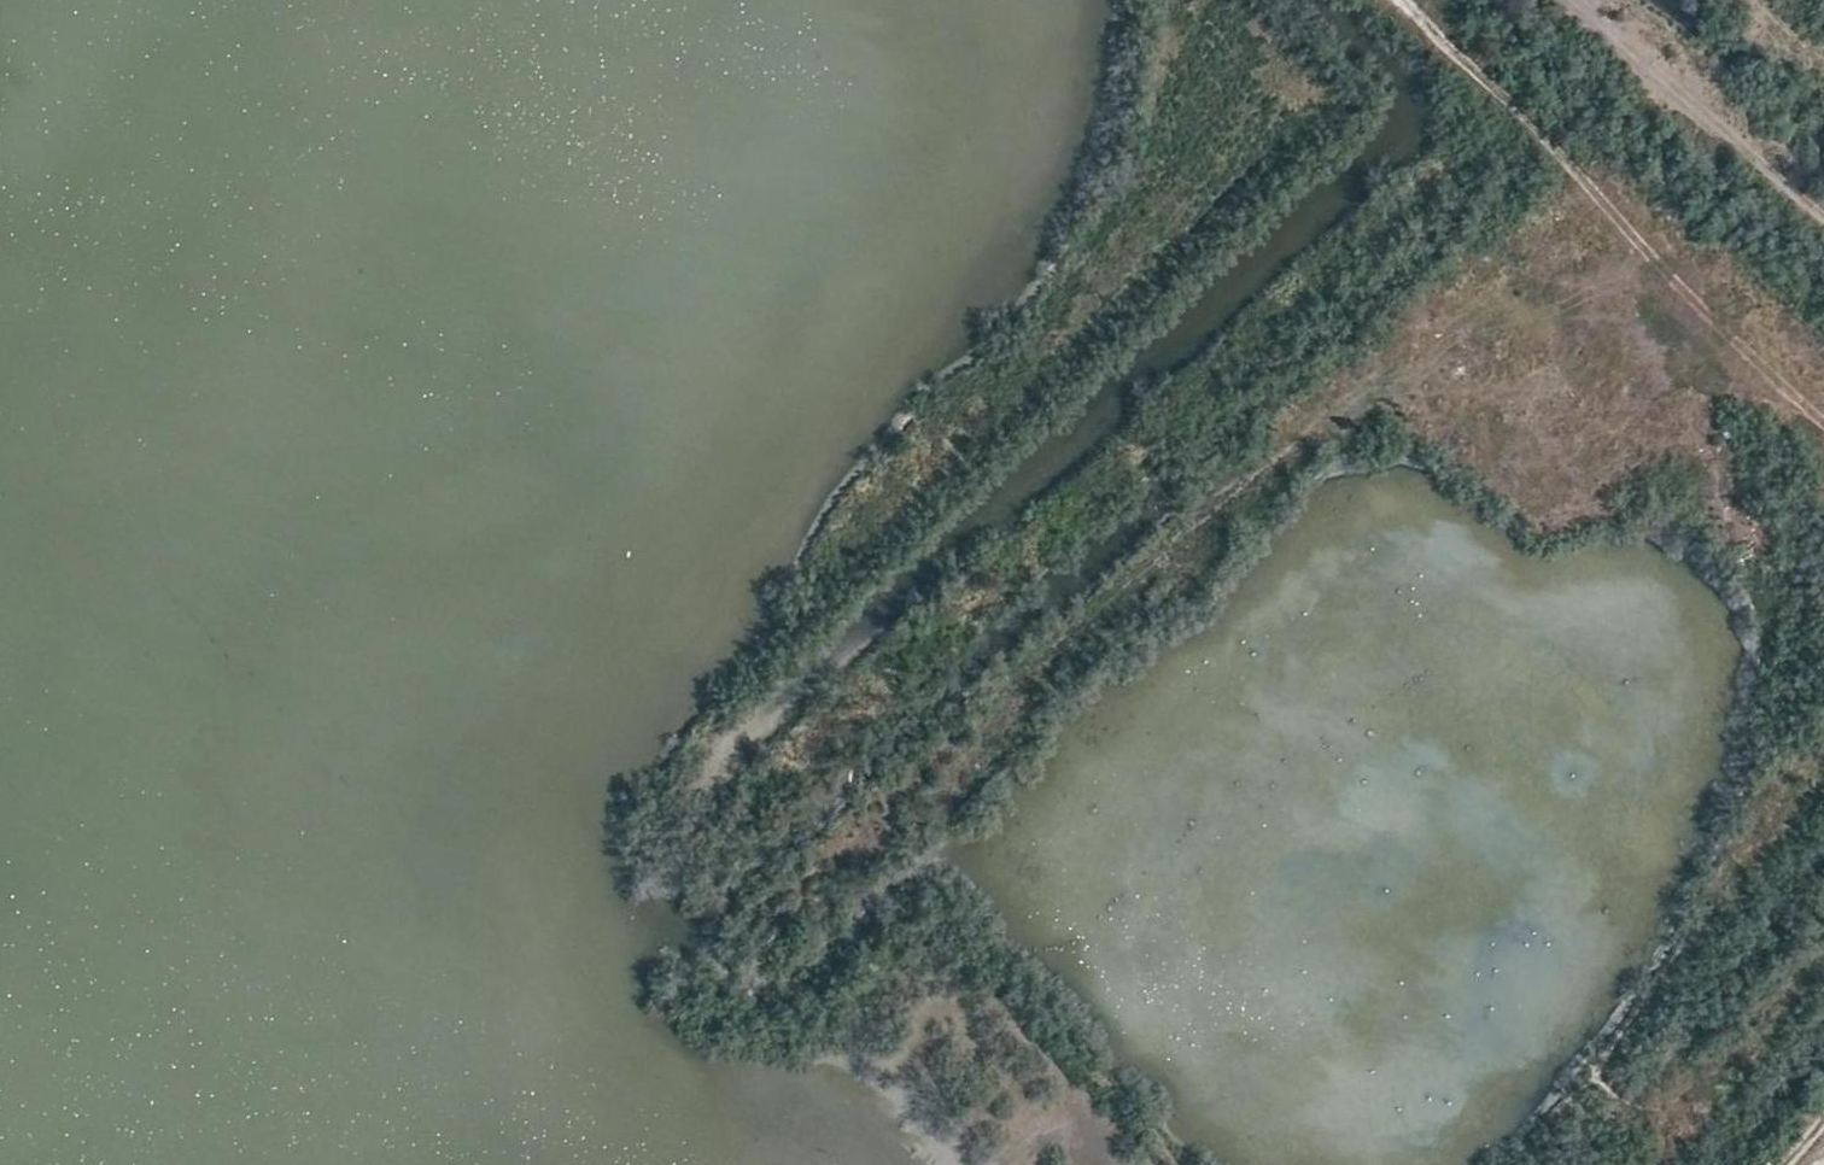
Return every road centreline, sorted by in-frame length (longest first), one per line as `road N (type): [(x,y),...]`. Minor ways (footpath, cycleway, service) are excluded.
road 1 (track): [(1397,0),(1513,104),(1748,360),(1823,424)]

